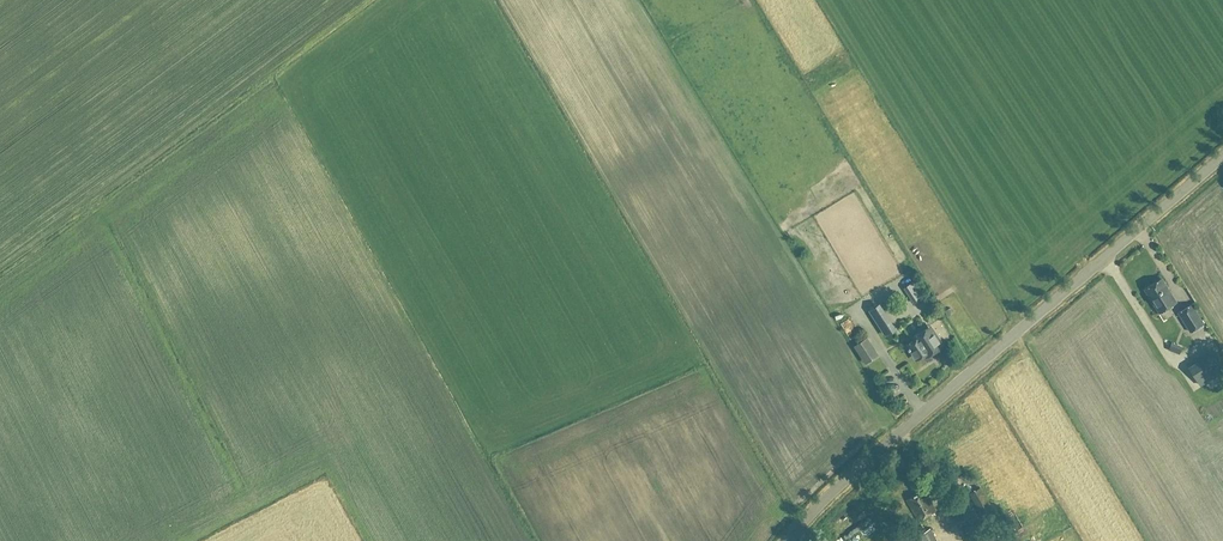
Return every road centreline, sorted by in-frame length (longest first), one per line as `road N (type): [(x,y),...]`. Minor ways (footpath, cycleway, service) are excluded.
road 1 (unclassified): [(787,540),(921,407),(1222,156)]

